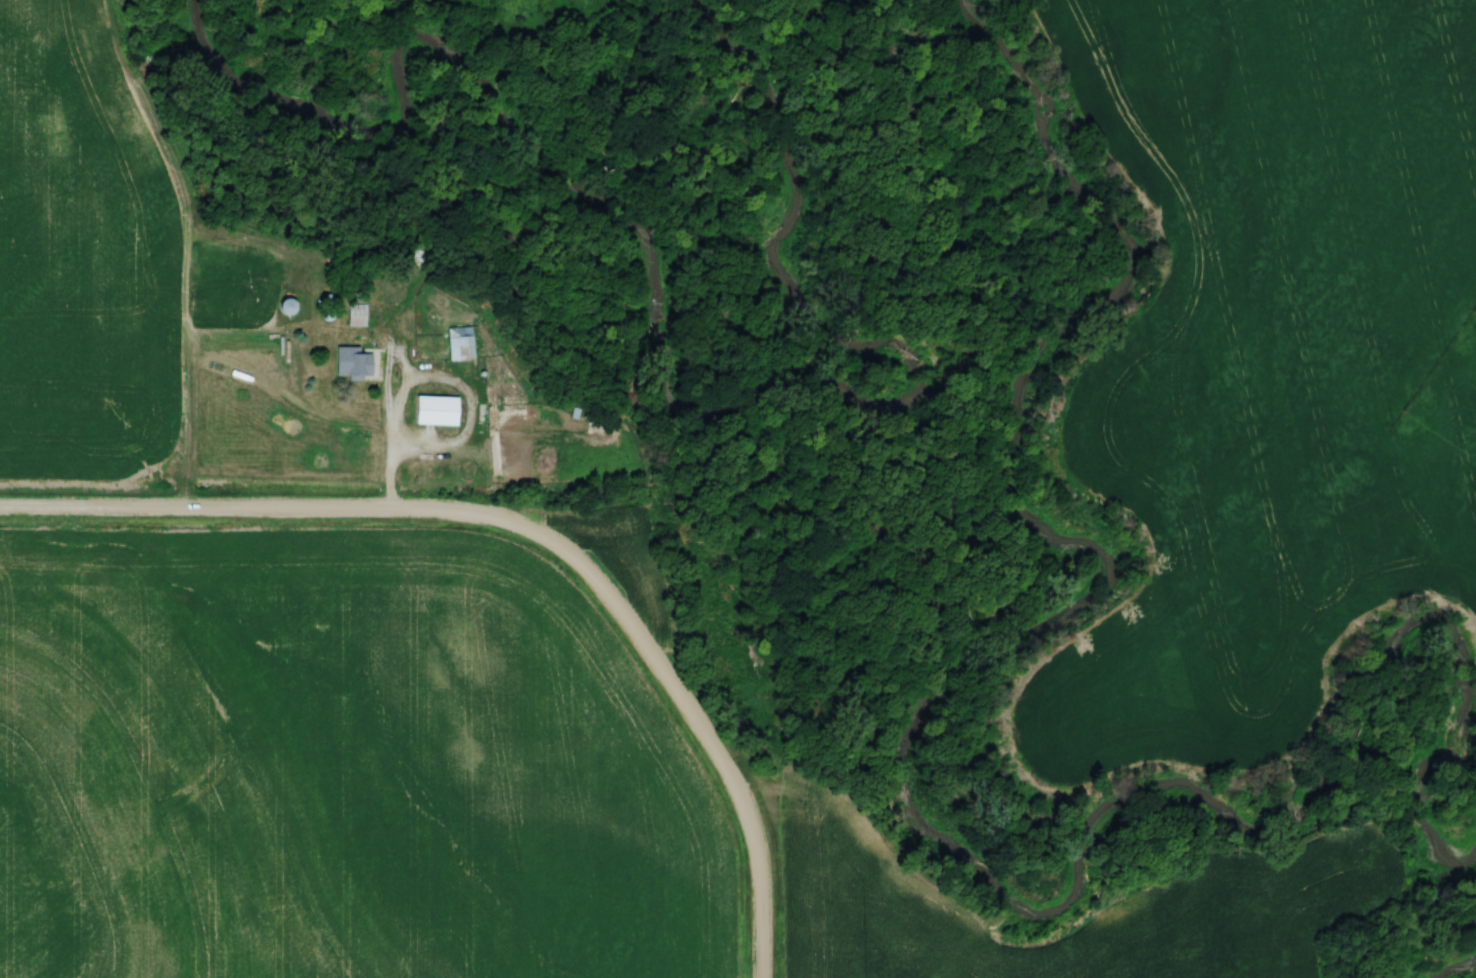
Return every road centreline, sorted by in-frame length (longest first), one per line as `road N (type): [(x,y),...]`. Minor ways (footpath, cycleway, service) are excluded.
road 1 (residential): [(545,540),(512,521),(388,510),(0,509)]
road 2 (residential): [(762,872),(745,810),(707,738),(601,588),(545,540)]

